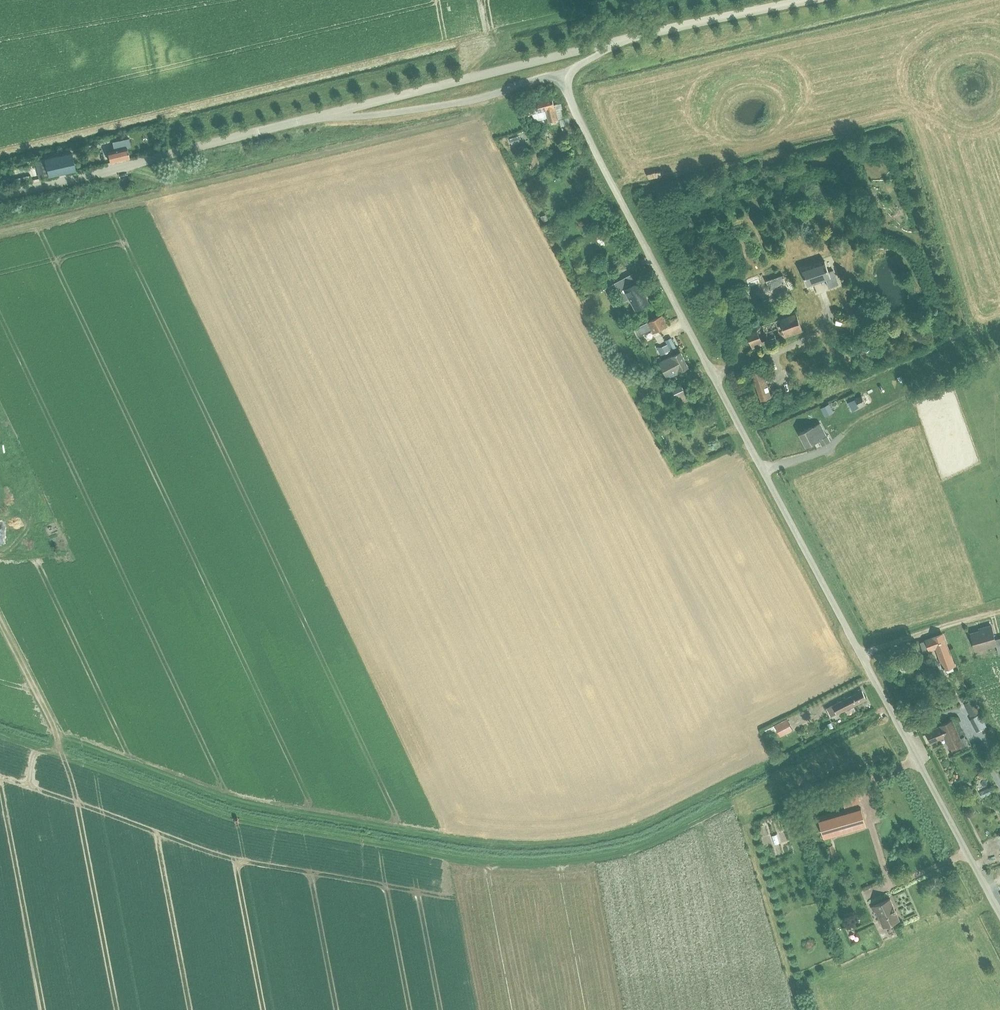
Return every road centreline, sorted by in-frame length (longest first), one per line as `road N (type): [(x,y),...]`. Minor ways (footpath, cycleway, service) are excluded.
road 1 (unclassified): [(999,914),(558,81)]
road 2 (tertiary): [(0,194),(330,111)]
road 3 (tertiary): [(330,111),(622,38)]
road 4 (unclassified): [(330,111),(349,116),(439,107),(542,79),(558,81)]
road 5 (tertiary): [(622,38),(803,0)]

